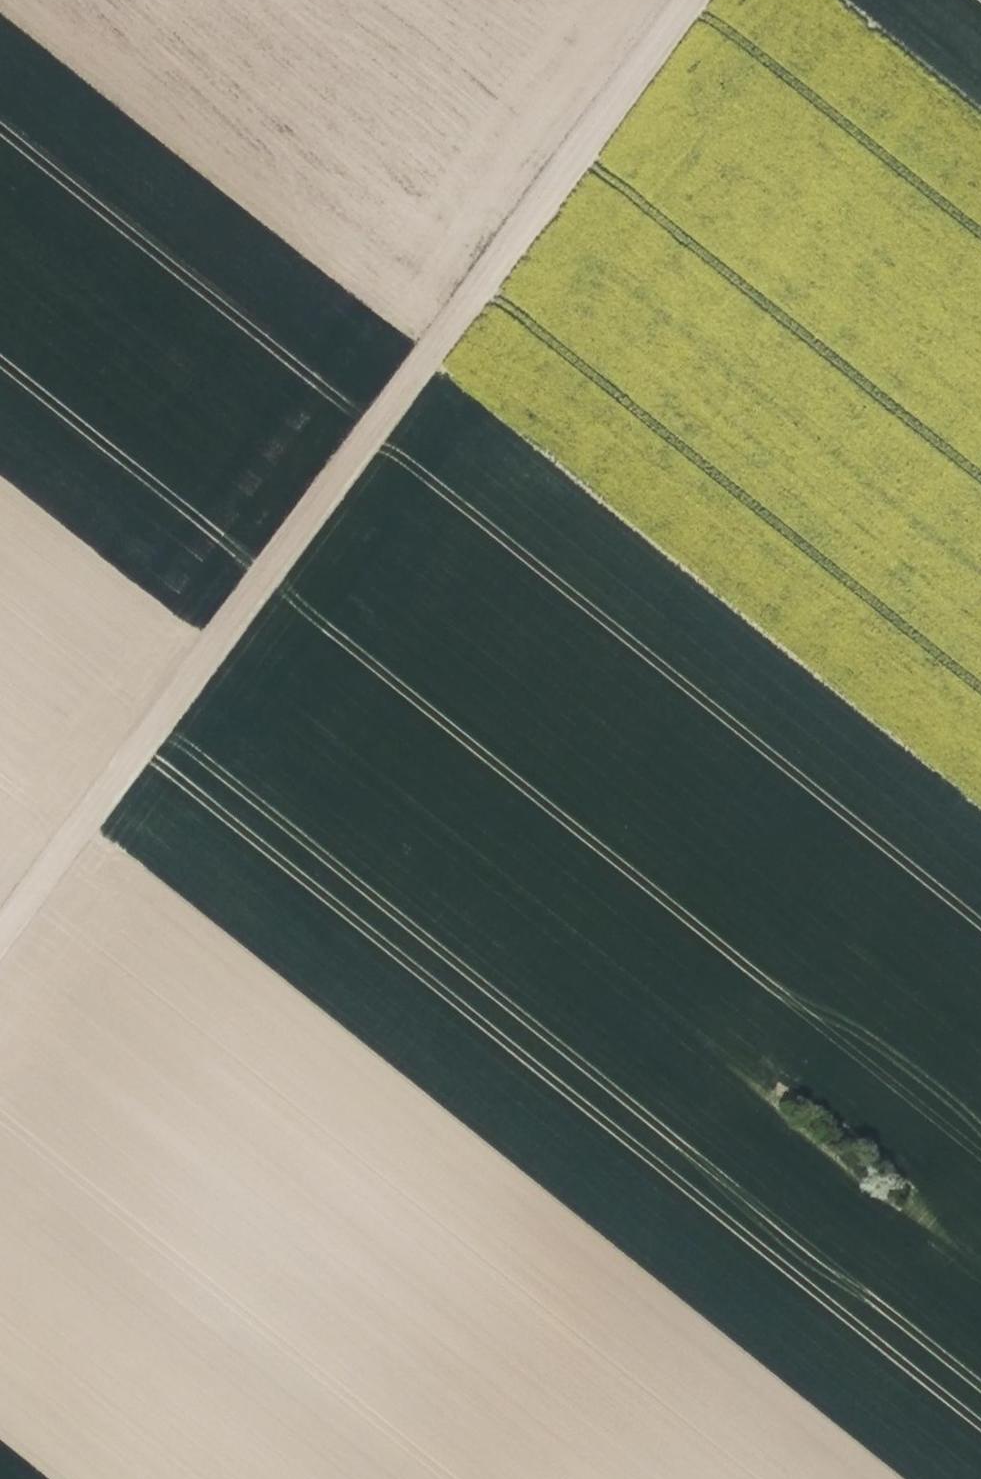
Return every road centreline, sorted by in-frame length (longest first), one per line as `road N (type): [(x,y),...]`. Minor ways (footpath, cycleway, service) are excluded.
road 1 (track): [(690,0),(0,934)]

